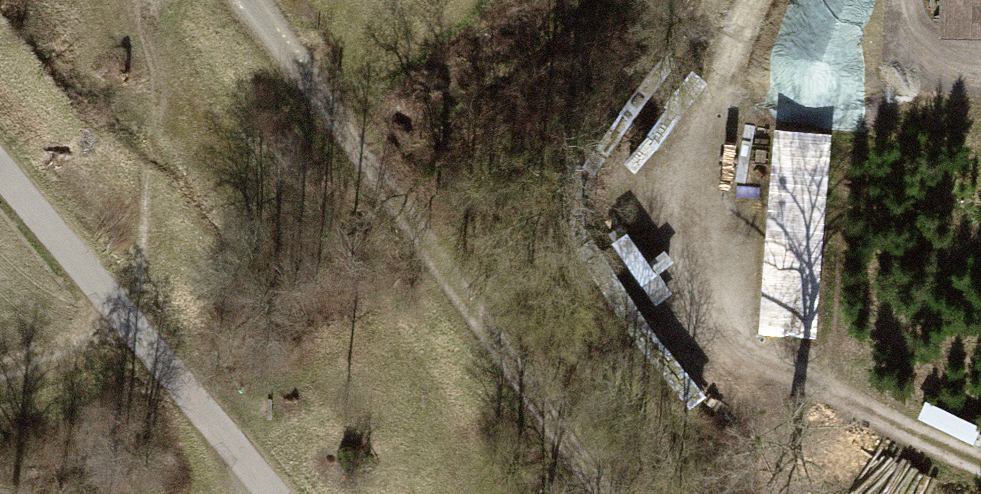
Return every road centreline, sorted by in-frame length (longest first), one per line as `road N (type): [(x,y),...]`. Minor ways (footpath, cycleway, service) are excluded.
road 1 (track): [(604,493),(348,127),(248,0)]
road 2 (track): [(980,450),(745,344),(684,285),(671,207),(725,76)]
road 3 (track): [(0,391),(132,339)]

